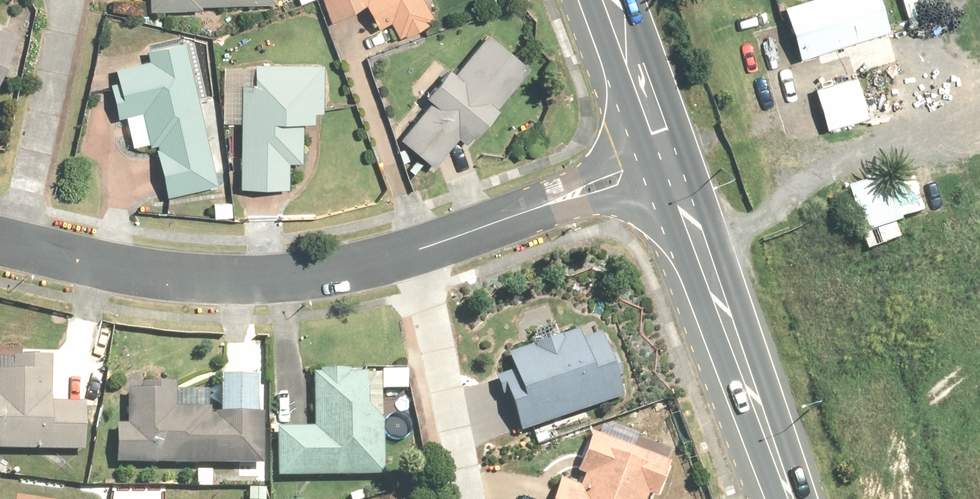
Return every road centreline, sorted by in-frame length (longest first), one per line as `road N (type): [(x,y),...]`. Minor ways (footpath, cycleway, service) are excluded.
road 1 (residential): [(0,240),(109,265),(247,277),(360,265),(453,241)]
road 2 (secondary): [(675,181),(791,498)]
road 3 (residential): [(453,241),(510,202),(663,149)]
road 4 (residential): [(675,181),(519,230),(453,241)]
road 5 (secondary): [(608,0),(663,149)]

